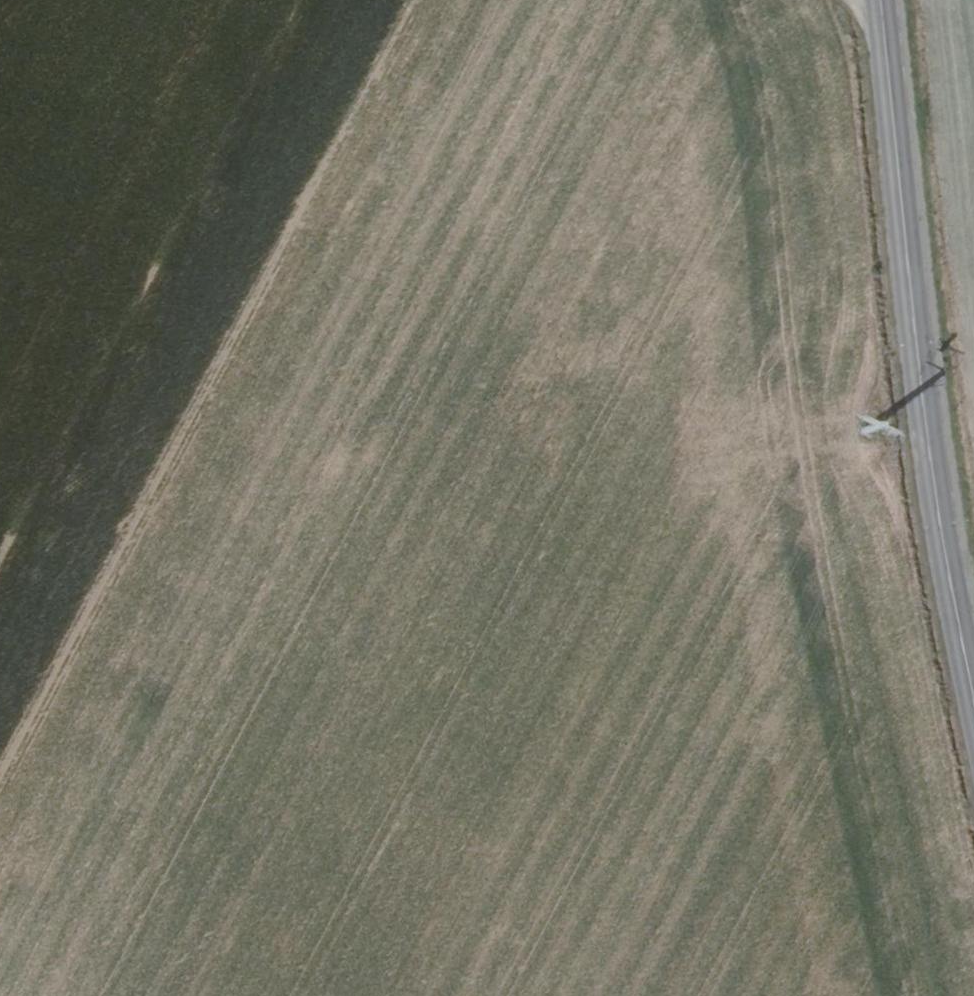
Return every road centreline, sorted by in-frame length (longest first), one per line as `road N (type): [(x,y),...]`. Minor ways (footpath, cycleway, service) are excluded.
road 1 (tertiary): [(973,697),(924,400),(882,0)]

